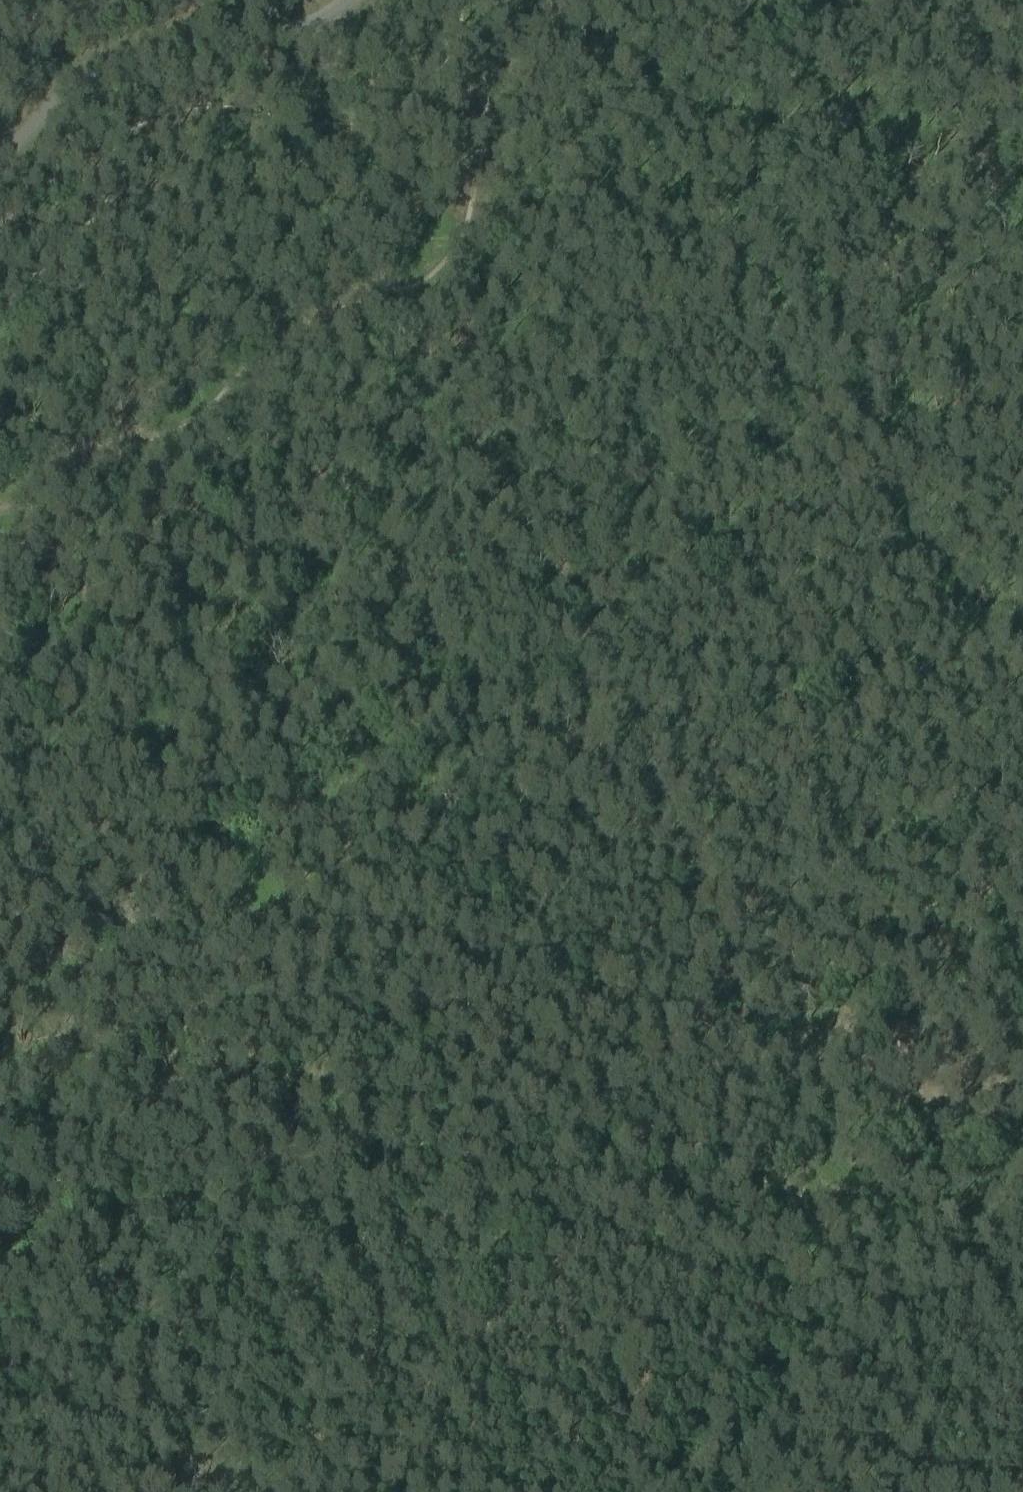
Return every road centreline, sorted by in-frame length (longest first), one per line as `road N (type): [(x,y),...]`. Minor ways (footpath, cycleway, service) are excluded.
road 1 (track): [(0,162),(83,79),(149,45),(311,24),(353,0)]

